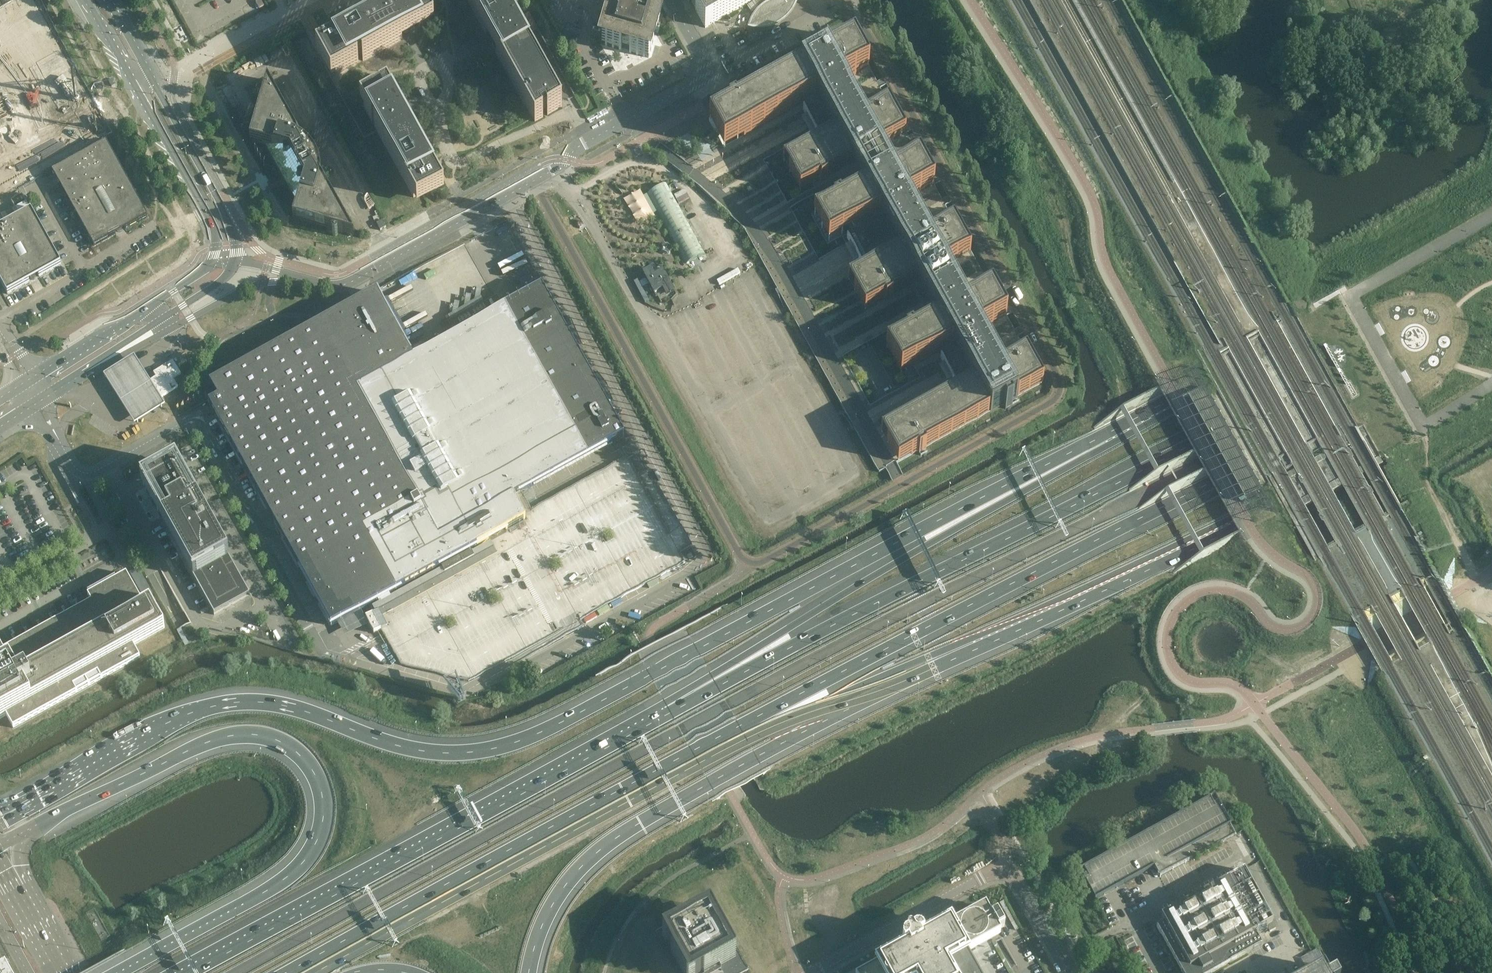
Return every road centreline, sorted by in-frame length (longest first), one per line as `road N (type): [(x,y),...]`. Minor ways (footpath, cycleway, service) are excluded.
road 1 (motorway): [(1491,214),(1344,305),(525,739),(475,751),(427,751),(282,705),(227,703),(171,720),(30,801)]
road 2 (motorway): [(237,972),(727,704),(1203,463),(1377,368),(1491,292)]
road 3 (unclassified): [(534,181),(751,563),(1056,398),(1058,376),(866,32),(843,28),(730,90),(699,77)]
road 4 (motorway): [(528,972),(566,885),(634,826),(874,696),(1238,526),(1491,380)]
road 5 (motorway): [(1491,225),(929,544),(711,675),(671,712)]
road 6 (motorway): [(1491,268),(1192,443),(671,712)]
road 7 (motorway): [(708,742),(1212,480),(1491,319)]
road 8 (motorway): [(708,742),(723,748),(1156,554),(1300,481),(1491,367)]
road 9 (motorway): [(27,830),(230,736),(280,741),(311,767),(324,812),(305,859),(258,894),(112,972)]
road 10 (motorway): [(671,712),(190,972)]
road 11 (motorway): [(286,972),(708,742)]
road 12 (unclassified): [(1067,972),(1013,876),(1002,869),(809,972)]
road 13 (tertiary): [(84,0),(216,231),(206,268)]
road 14 (tertiary): [(235,260),(220,203),(109,0)]
road 15 (unclassified): [(307,282),(354,281),(534,181)]
road 16 (unclassified): [(84,373),(252,286),(307,282)]
road 17 (tertiary): [(206,268),(33,379)]
road 18 (unclassified): [(534,181),(699,77)]
road 19 (tertiary): [(84,373),(216,284),(235,260)]
road 20 (unclassified): [(70,459),(92,473),(182,423)]

